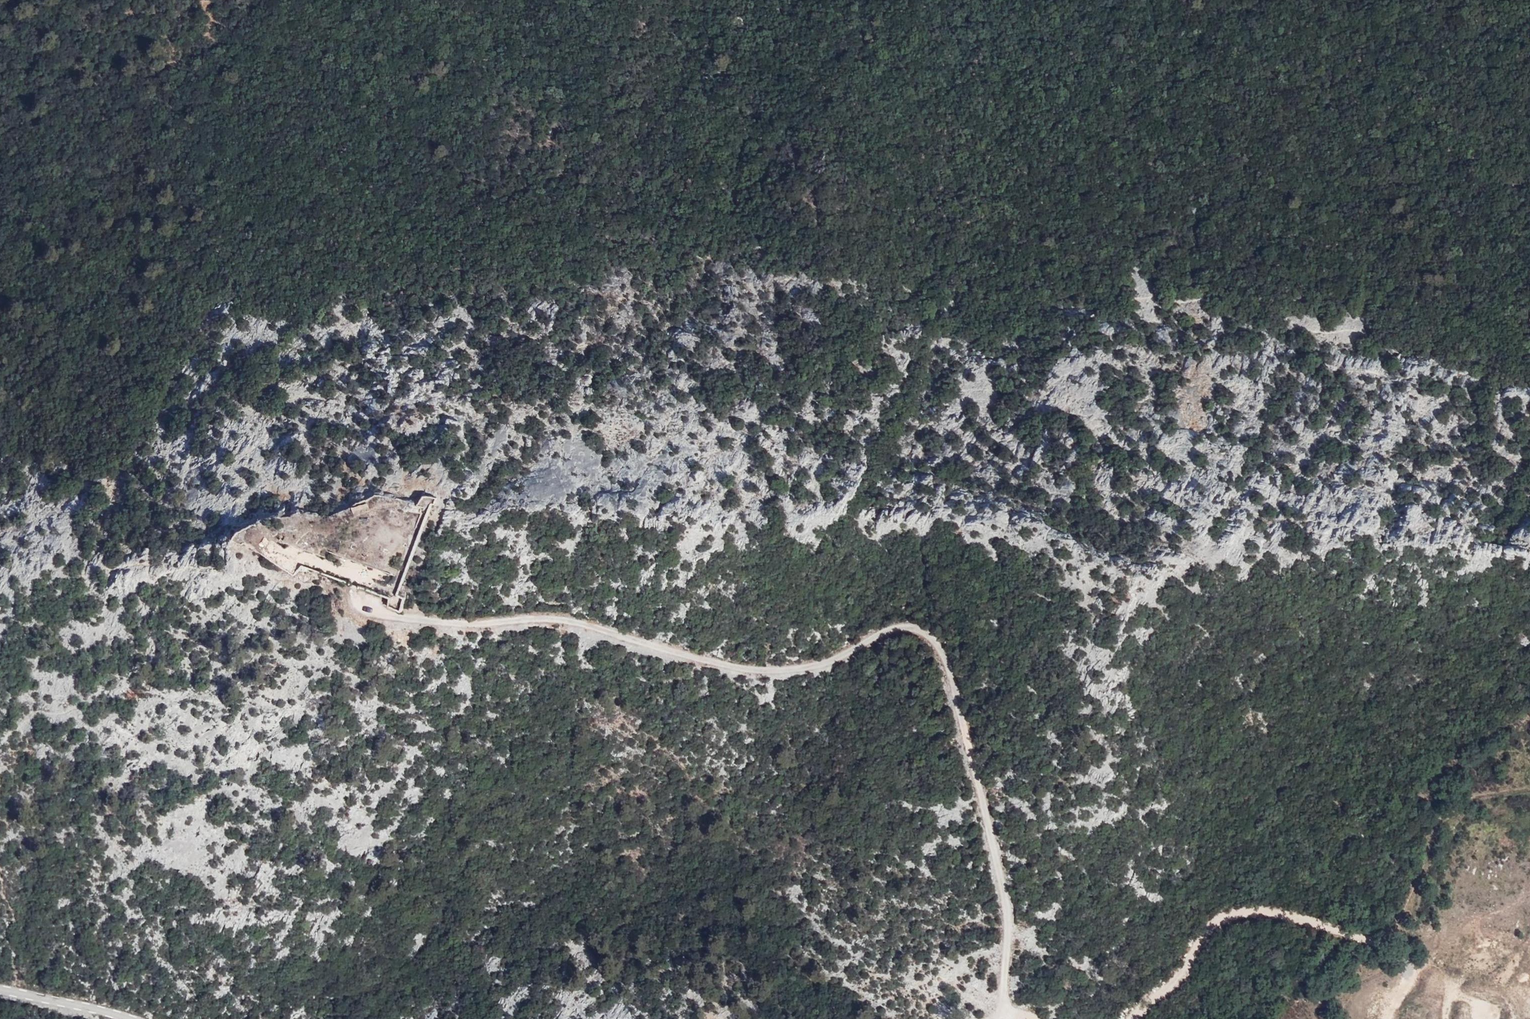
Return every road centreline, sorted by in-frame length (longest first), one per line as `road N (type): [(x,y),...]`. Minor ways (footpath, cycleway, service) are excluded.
road 1 (track): [(1456,990),(1394,948),(1338,927),(1238,910),(1204,936),(1133,1018)]
road 2 (unclassified): [(0,991),(119,1018)]

